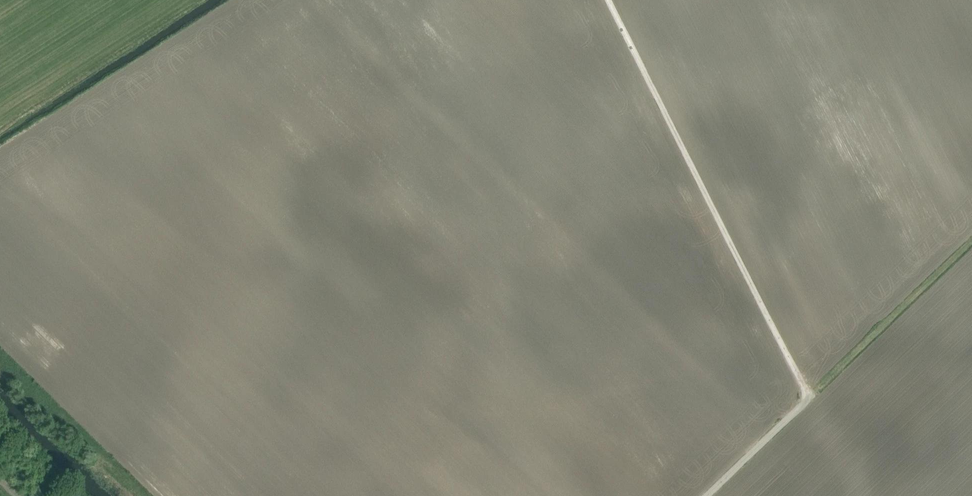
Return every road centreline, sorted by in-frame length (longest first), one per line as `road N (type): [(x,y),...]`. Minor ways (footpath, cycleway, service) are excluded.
road 1 (track): [(810,398),(611,0)]
road 2 (track): [(957,255),(708,495)]

